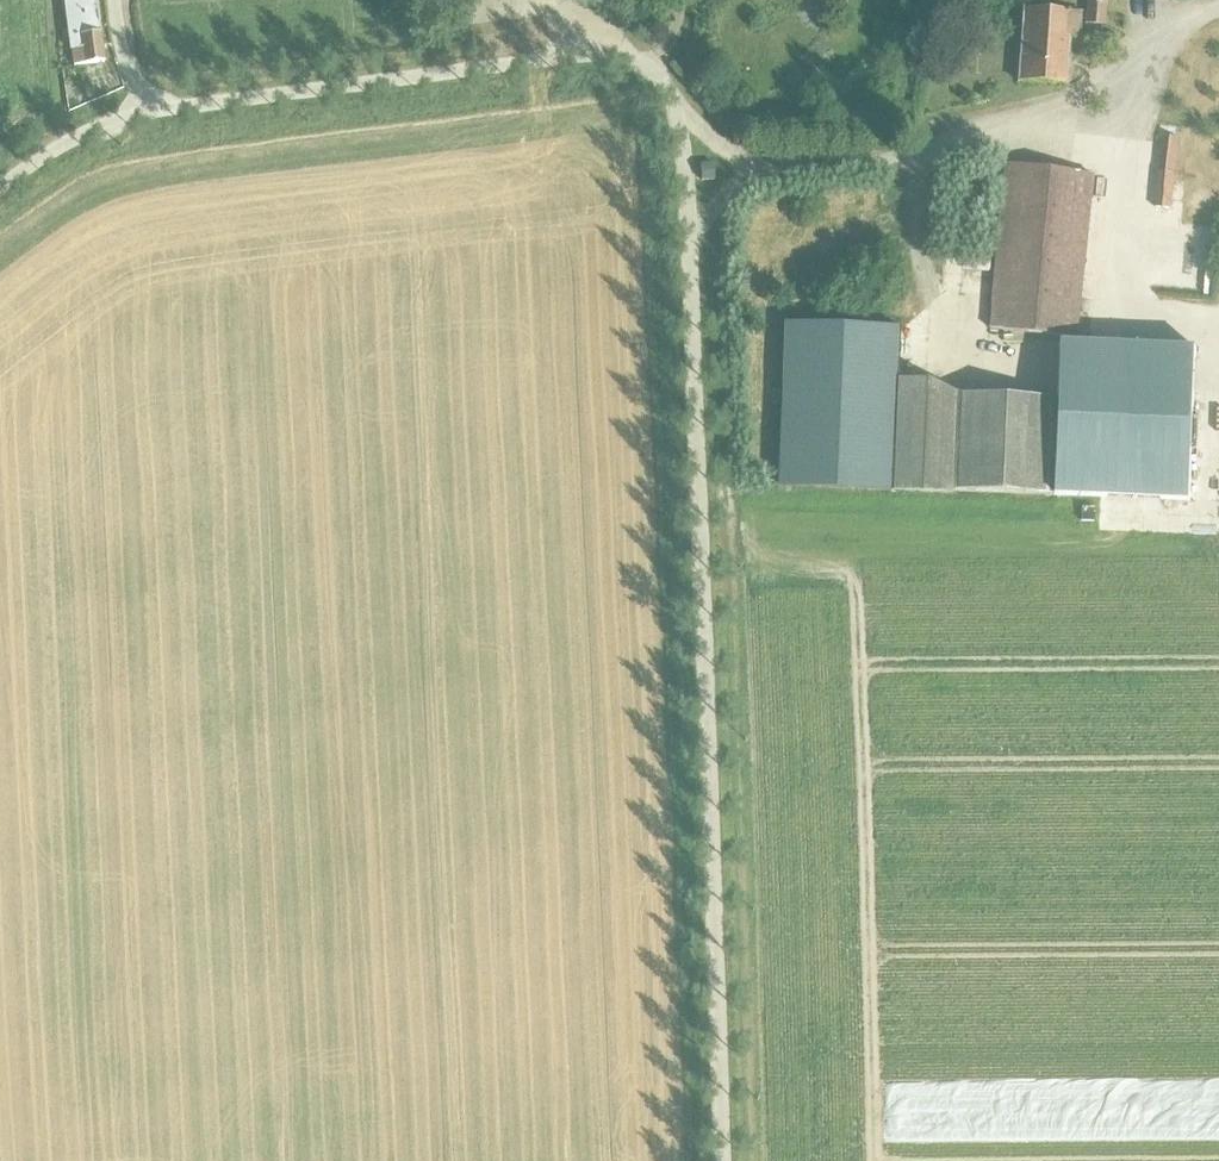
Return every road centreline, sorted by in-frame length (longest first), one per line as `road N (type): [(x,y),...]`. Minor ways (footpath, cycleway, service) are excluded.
road 1 (unclassified): [(723,1160),(687,207),(681,139),(664,88),(637,63),(598,57),(144,112)]
road 2 (track): [(709,215),(748,1160)]
road 3 (unclassified): [(144,112),(83,134),(0,188)]

